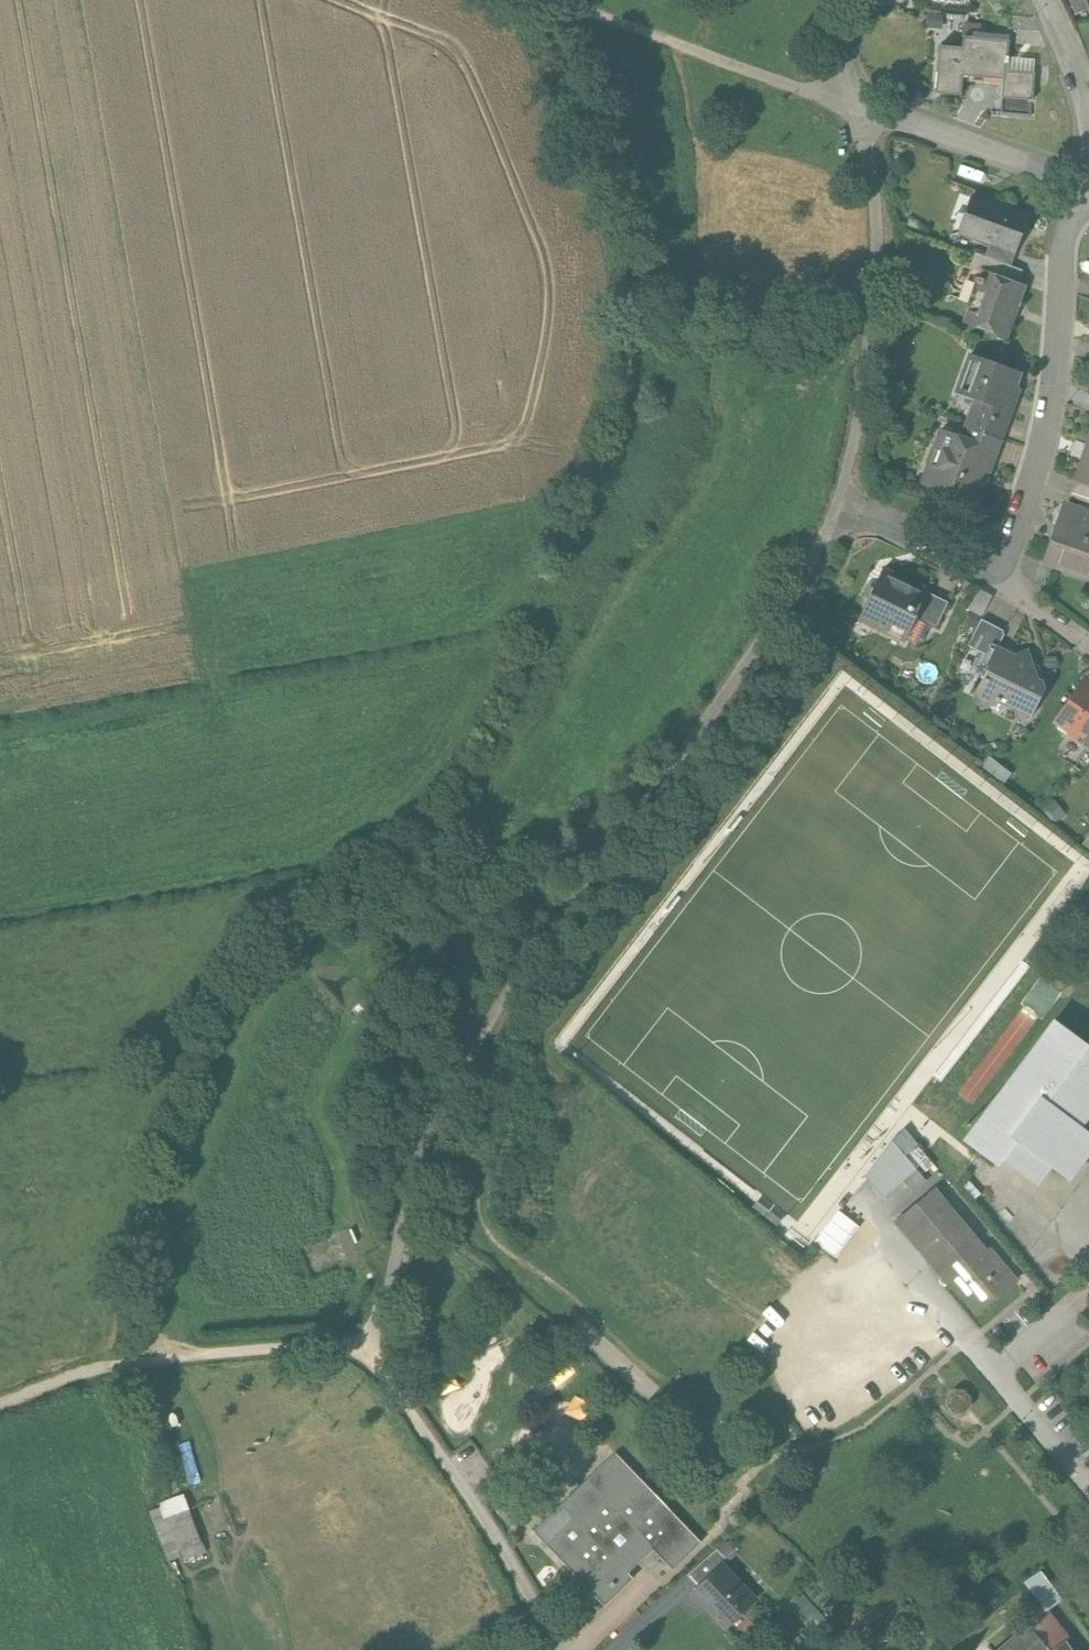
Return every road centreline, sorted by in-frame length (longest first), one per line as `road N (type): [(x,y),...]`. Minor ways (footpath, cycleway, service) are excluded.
road 1 (residential): [(994,578),(1048,420),(1060,261),(1081,182)]
road 2 (track): [(0,1404),(119,1361),(368,1348)]
road 3 (residential): [(555,1649),(481,1508),(368,1348)]
road 4 (residential): [(1081,182),(857,103),(832,0)]
road 5 (track): [(550,0),(857,103)]
road 6 (residential): [(1088,129),(1045,0)]

